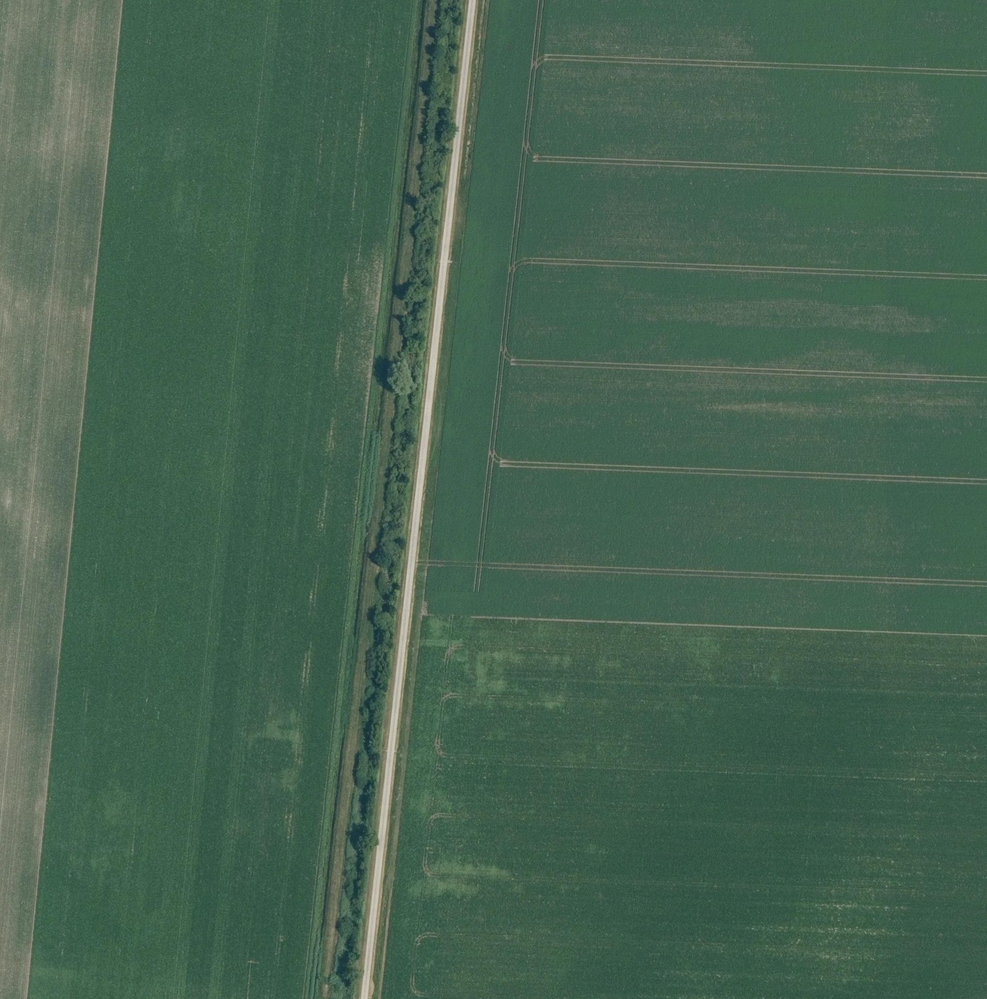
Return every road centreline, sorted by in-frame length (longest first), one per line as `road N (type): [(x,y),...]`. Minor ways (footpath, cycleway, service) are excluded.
road 1 (unclassified): [(364,998),(472,0)]

